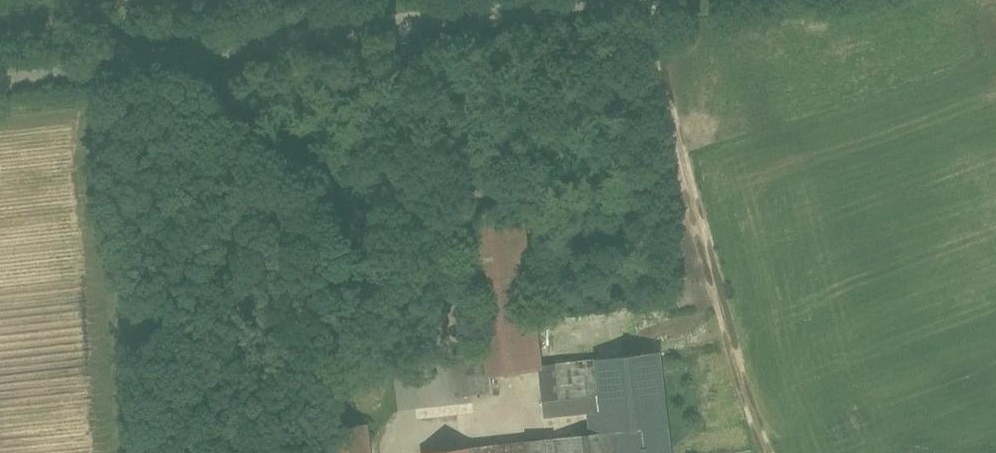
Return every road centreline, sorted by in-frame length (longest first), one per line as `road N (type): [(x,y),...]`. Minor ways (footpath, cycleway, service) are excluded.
road 1 (unclassified): [(616,0),(0,70)]

